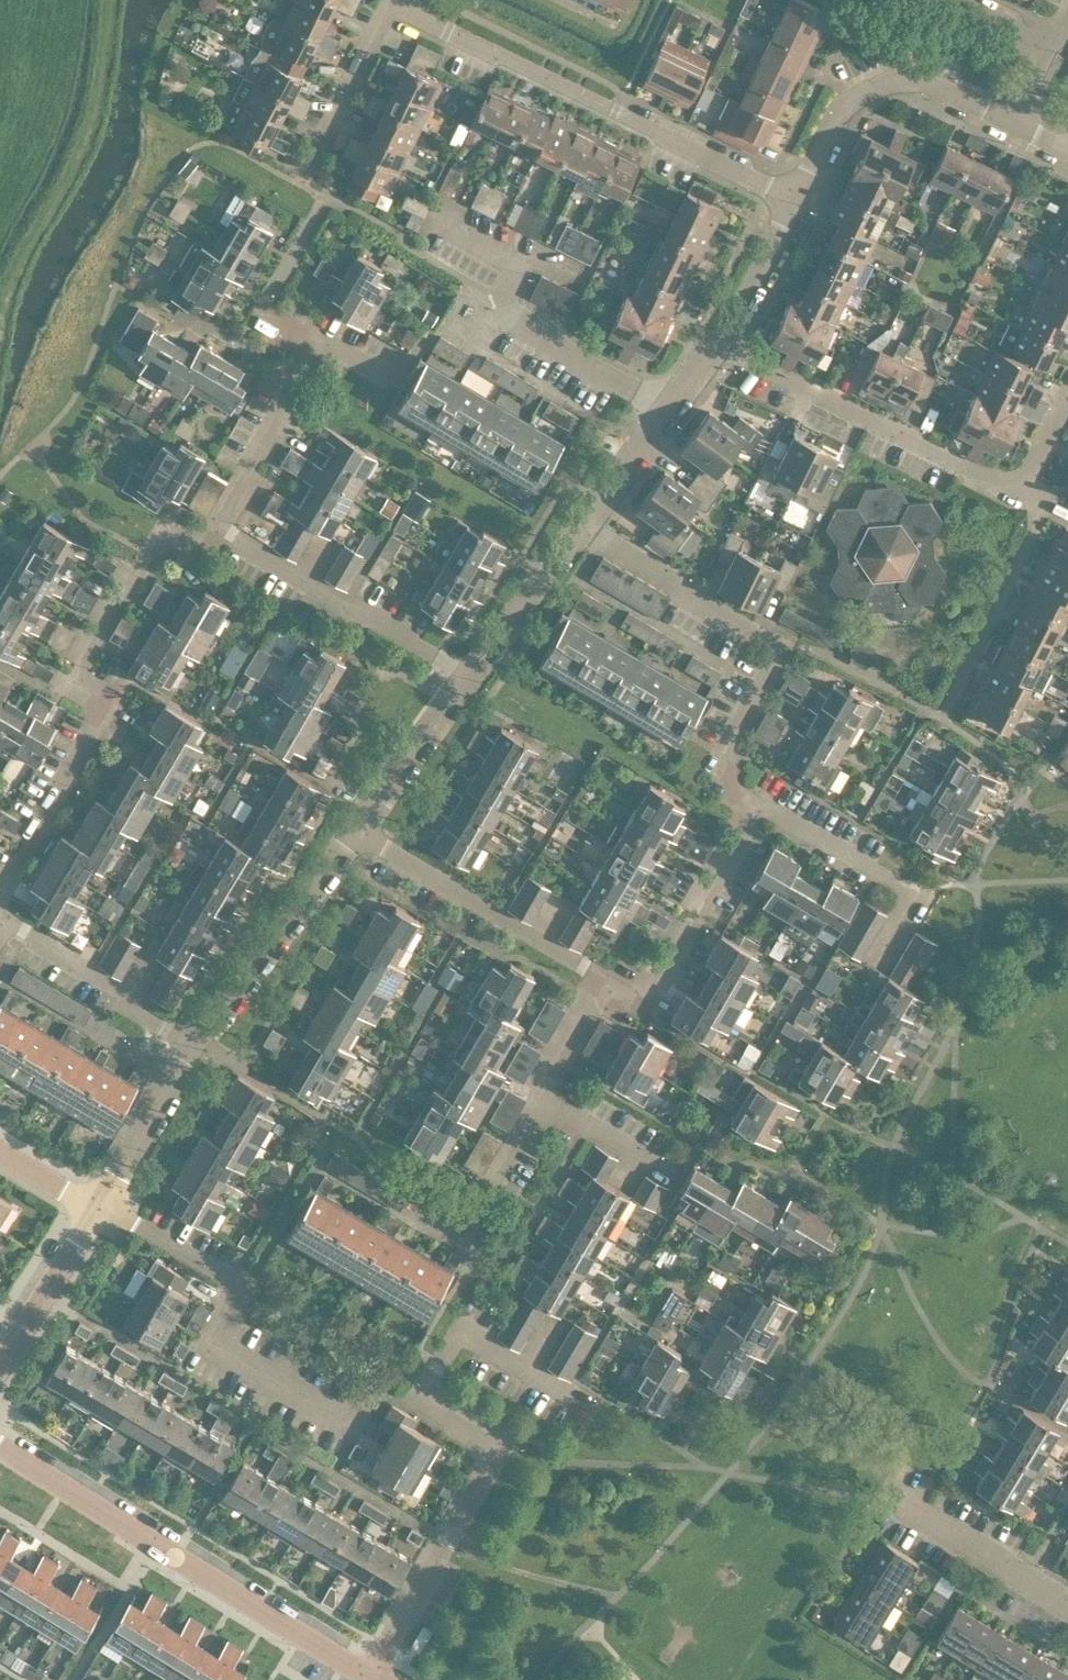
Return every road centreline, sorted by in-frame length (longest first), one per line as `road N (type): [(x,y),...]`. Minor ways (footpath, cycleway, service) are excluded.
road 1 (residential): [(365,1676),(495,1446),(480,1428),(425,1397),(456,1336),(466,1333),(580,1402)]
road 2 (residential): [(0,896),(106,704),(74,685),(156,541),(191,538),(215,524)]
road 3 (residential): [(579,530),(781,651),(714,766),(738,781),(732,792),(762,809)]
road 4 (residential): [(365,1676),(0,1449)]
road 5 (residential): [(792,198),(410,12)]
road 6 (residential): [(348,1424),(208,1342),(232,1297),(228,1278),(99,1209)]
road 7 (track): [(108,0),(87,140),(10,287),(0,326)]
road 8 (residential): [(1021,491),(715,345)]
road 9 (residential): [(669,407),(517,322),(505,292),(516,266),(442,223)]
road 10 (residential): [(607,986),(355,830)]
road 11 (residential): [(464,678),(215,524)]
road 12 (residential): [(792,198),(836,114),(877,85),(905,75),(1009,118)]
road 13 (residential): [(194,1044),(355,830)]
road 14 (residential): [(942,718),(1044,504),(1021,491)]
road 15 (residential): [(607,986),(624,996),(648,988),(762,809)]
road 16 (residential): [(877,960),(909,905),(908,890),(762,809)]
road 17 (residential): [(194,1044),(133,1012),(127,996),(10,923)]
road 18 (residential): [(304,172),(392,4),(410,12)]
road 19 (unclassified): [(1067,1605),(893,1495)]
road 20 (residential): [(99,1209),(194,1044)]
road 21 (residential): [(464,678),(579,530)]
road 22 (residential): [(355,830),(464,678)]
road 23 (residential): [(0,1365),(99,1209)]
road 24 (residential): [(715,345),(792,198)]
road 25 (residential): [(579,530),(669,407)]
road 26 (residential): [(622,1185),(634,1152),(546,1100)]
road 27 (residential): [(546,1100),(547,1081),(607,986)]
road 28 (residential): [(215,524),(282,414)]

